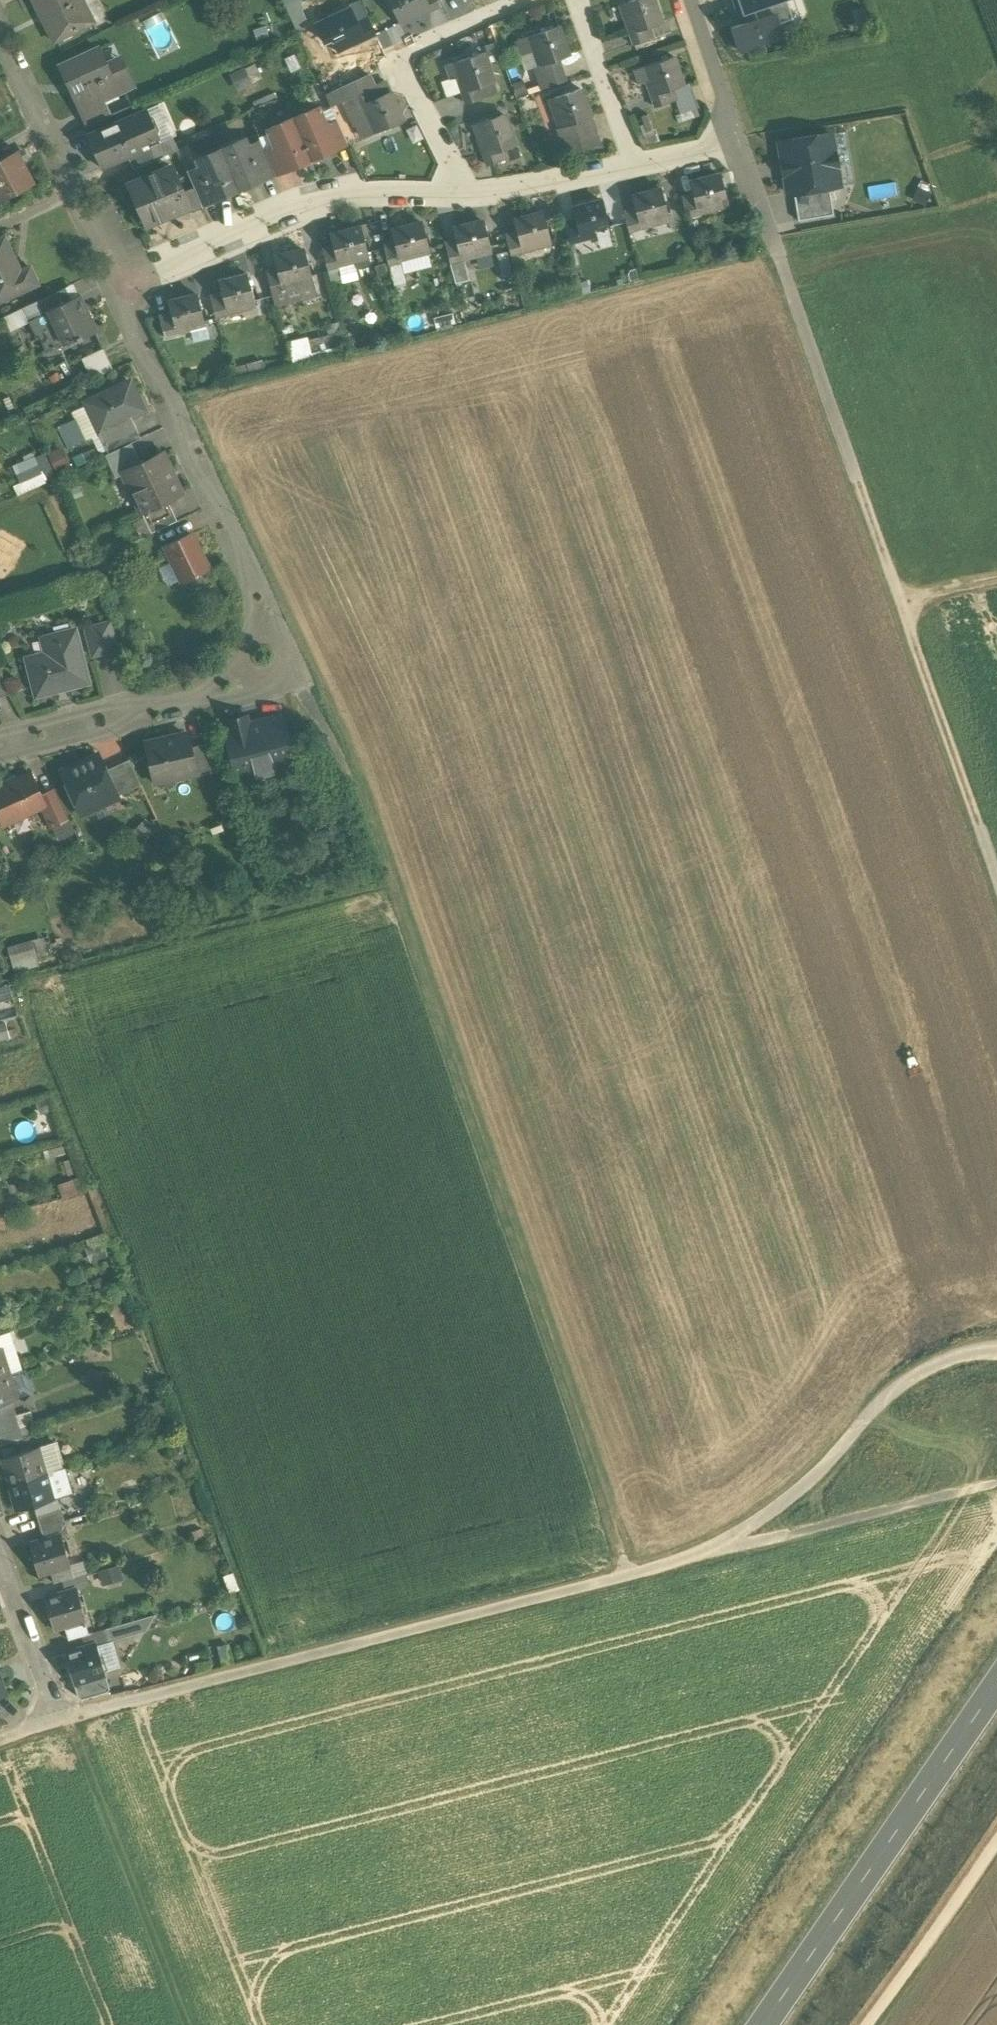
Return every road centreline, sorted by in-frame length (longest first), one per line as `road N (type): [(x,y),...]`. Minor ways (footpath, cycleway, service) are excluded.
road 1 (track): [(627,1574),(356,789)]
road 2 (track): [(996,881),(775,245)]
road 3 (track): [(62,1717),(627,1574)]
road 4 (track): [(627,1574),(716,1548),(794,1495),(913,1376),(996,1349)]
road 5 (primary): [(763,2024),(996,1687)]
road 6 (residential): [(119,285),(289,211),(366,193),(469,191)]
road 7 (track): [(191,2024),(62,1717)]
road 8 (residential): [(240,549),(119,285)]
road 9 (residential): [(469,191),(399,55),(524,0)]
road 10 (residential): [(119,285),(0,34)]
road 11 (track): [(996,1808),(844,2024)]
road 12 (residential): [(204,695),(288,675),(281,628),(240,549)]
road 13 (residential): [(576,0),(635,167)]
road 14 (residential): [(62,1717),(0,1556)]
road 15 (residential): [(469,191),(635,167)]
road 16 (residential): [(240,549),(249,629),(240,663),(204,695)]
road 17 (residential): [(0,757),(117,728),(150,710)]
road 18 (residential): [(740,148),(690,0)]
road 19 (residential): [(150,710),(111,706),(0,736)]
road 20 (track): [(288,675),(356,789)]

